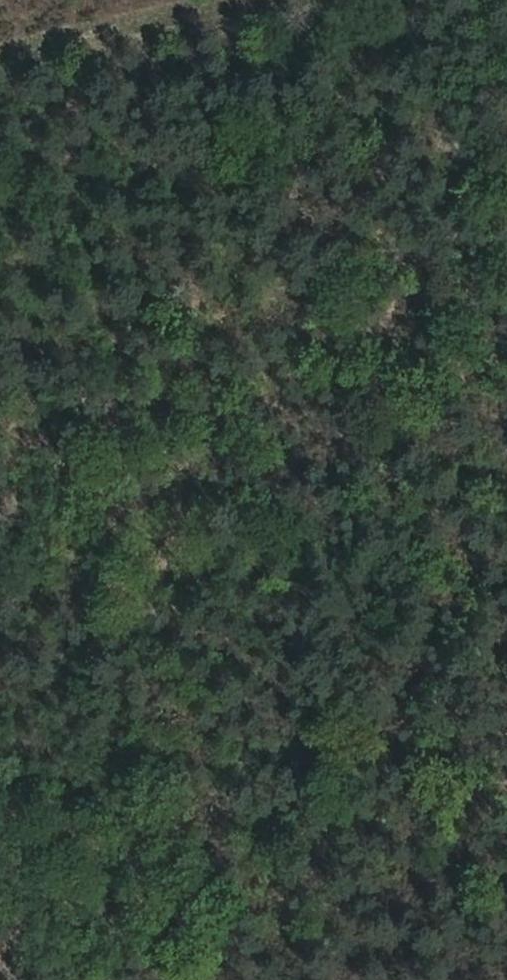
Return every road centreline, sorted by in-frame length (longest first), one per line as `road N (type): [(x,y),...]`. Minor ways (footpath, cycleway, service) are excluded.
road 1 (track): [(0,56),(233,0)]

